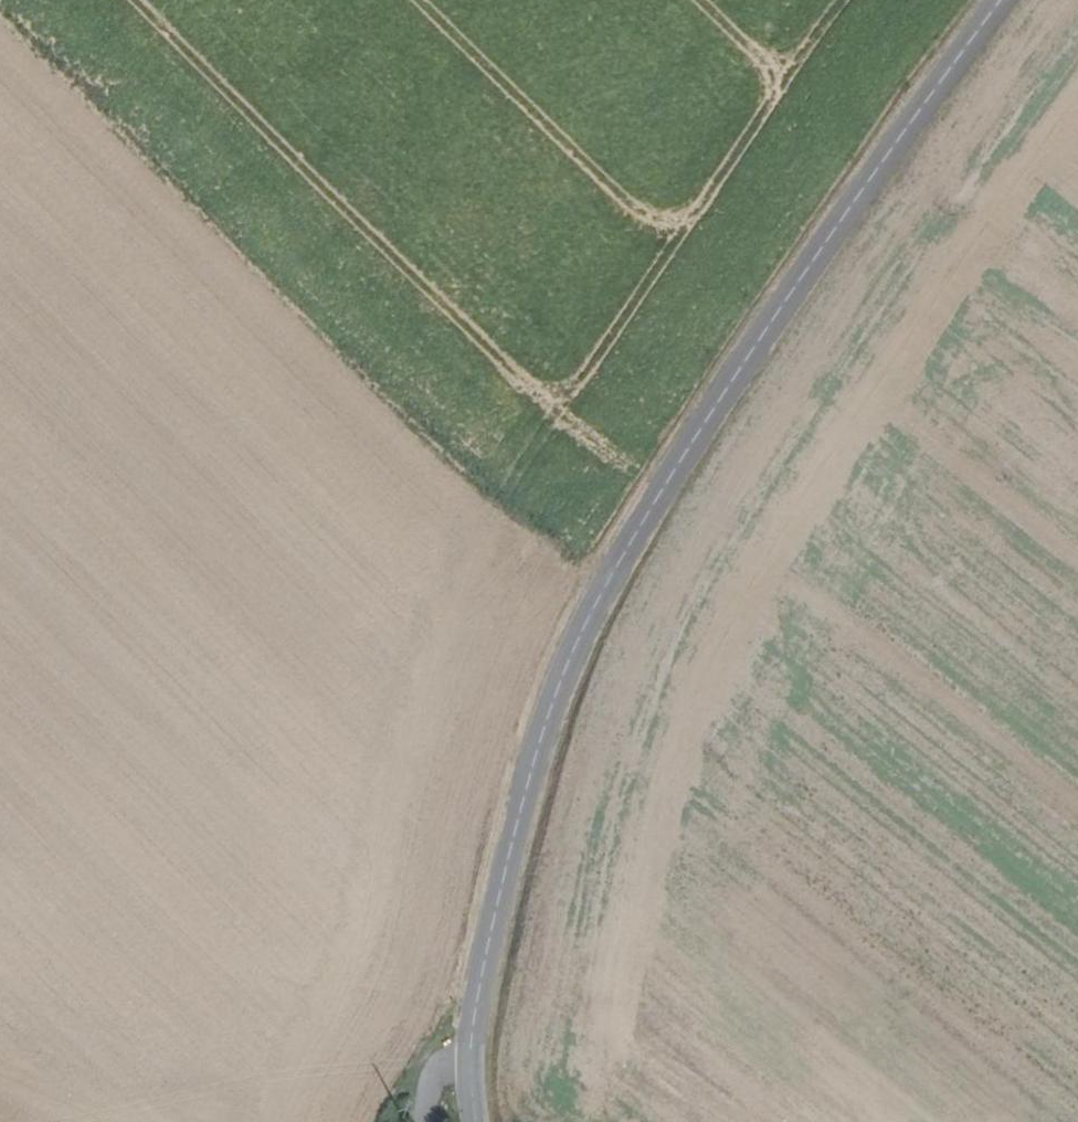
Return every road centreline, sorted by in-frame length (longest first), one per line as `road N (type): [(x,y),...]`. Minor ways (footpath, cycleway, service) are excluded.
road 1 (tertiary): [(479,1121),(473,1044),(480,989),(572,655),(682,459),(1002,0)]

